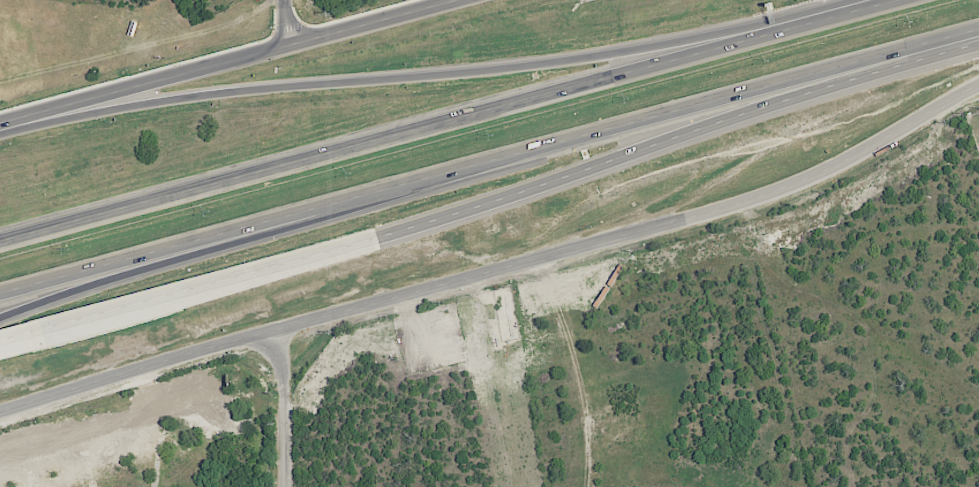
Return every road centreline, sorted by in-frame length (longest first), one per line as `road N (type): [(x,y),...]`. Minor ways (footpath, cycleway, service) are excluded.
road 1 (secondary): [(0,413),(763,197),(833,168),(978,86)]
road 2 (motorway): [(0,292),(866,59)]
road 3 (motorway): [(34,337),(581,175),(866,59)]
road 4 (motorway): [(798,27),(0,246)]
road 5 (motorway): [(798,27),(12,121)]
road 6 (secondary): [(284,48),(0,124)]
road 7 (secondary): [(455,0),(284,48)]
road 8 (motorway): [(0,319),(149,252)]
road 9 (residential): [(292,324),(294,486)]

